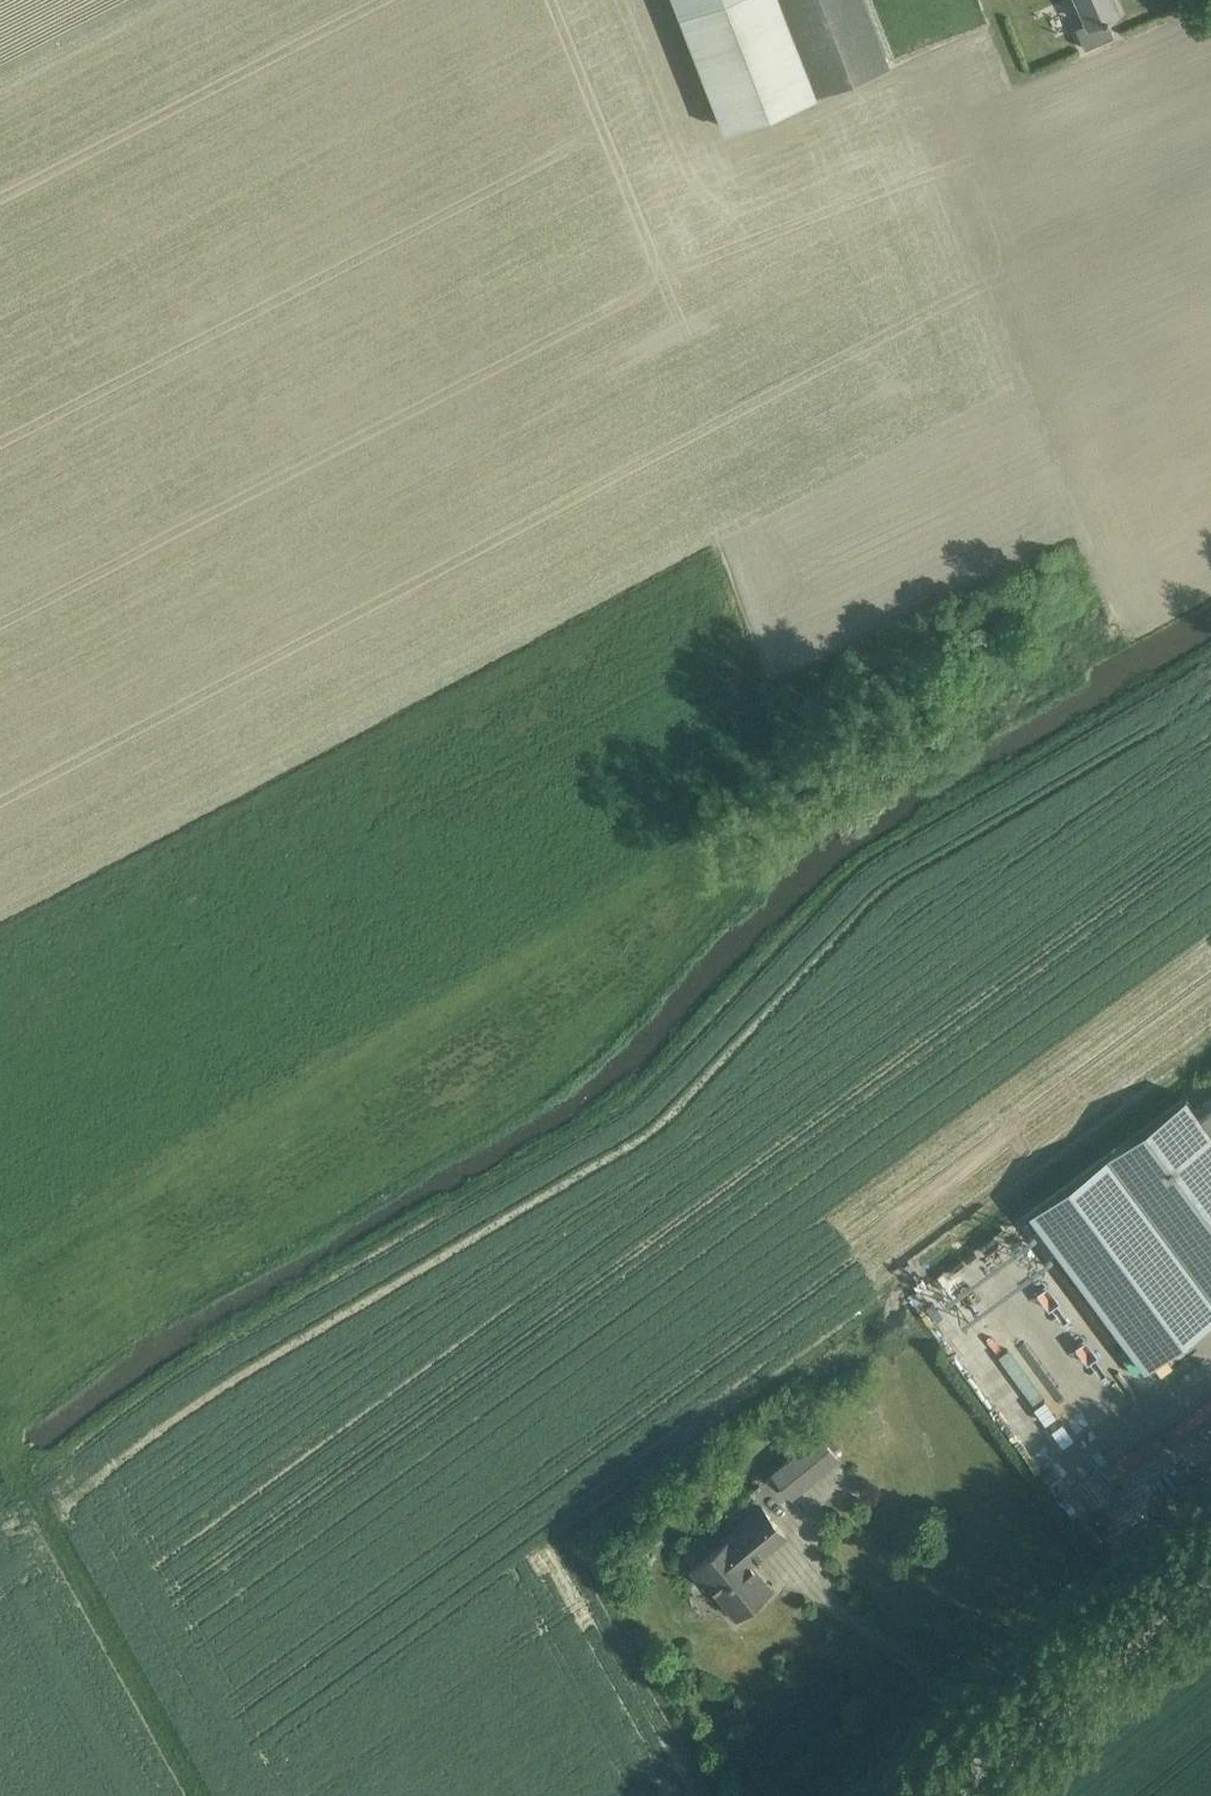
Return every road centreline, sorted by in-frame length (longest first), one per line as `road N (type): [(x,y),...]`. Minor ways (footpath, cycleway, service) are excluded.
road 1 (unclassified): [(961,1795),(1210,1591)]

